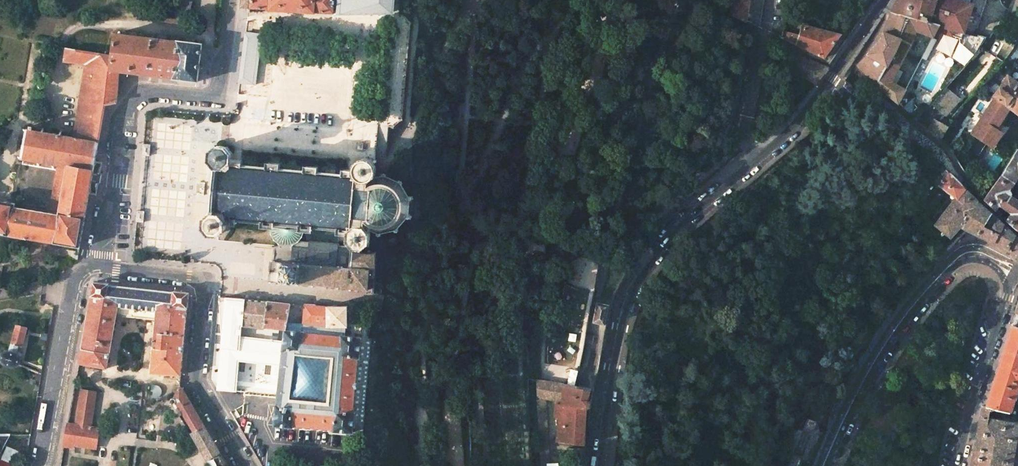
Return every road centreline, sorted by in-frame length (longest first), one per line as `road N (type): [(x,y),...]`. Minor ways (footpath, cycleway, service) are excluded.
road 1 (residential): [(885,0),(793,128),(669,235),(635,287),(601,465)]
road 2 (residential): [(103,267),(125,112),(149,93),(219,94),(232,0)]
road 3 (residential): [(824,465),(871,367),(955,260),(970,253),(1015,270)]
road 4 (residential): [(103,267),(78,279),(39,465)]
road 5 (residential): [(1015,270),(957,465)]
road 6 (residential): [(245,465),(195,371),(204,293)]

